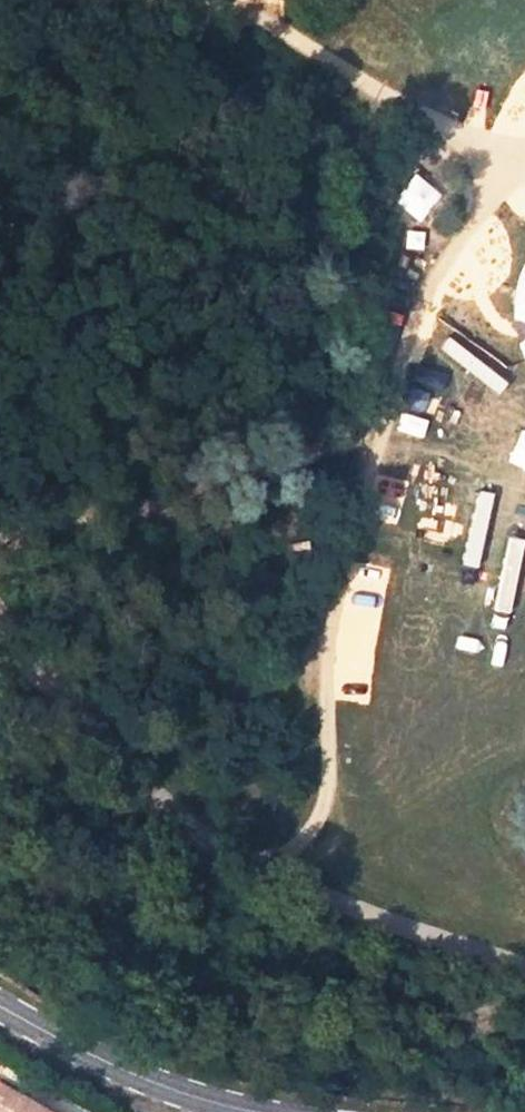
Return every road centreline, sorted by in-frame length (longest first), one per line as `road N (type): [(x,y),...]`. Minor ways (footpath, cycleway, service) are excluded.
road 1 (track): [(508,151),(489,200),(424,301),(346,537),(335,602),(325,808),(316,832),(264,873)]
road 2 (track): [(212,0),(260,15),(420,116),(508,151)]
road 3 (tertiary): [(0,1005),(76,1049),(167,1088),(251,1111)]

